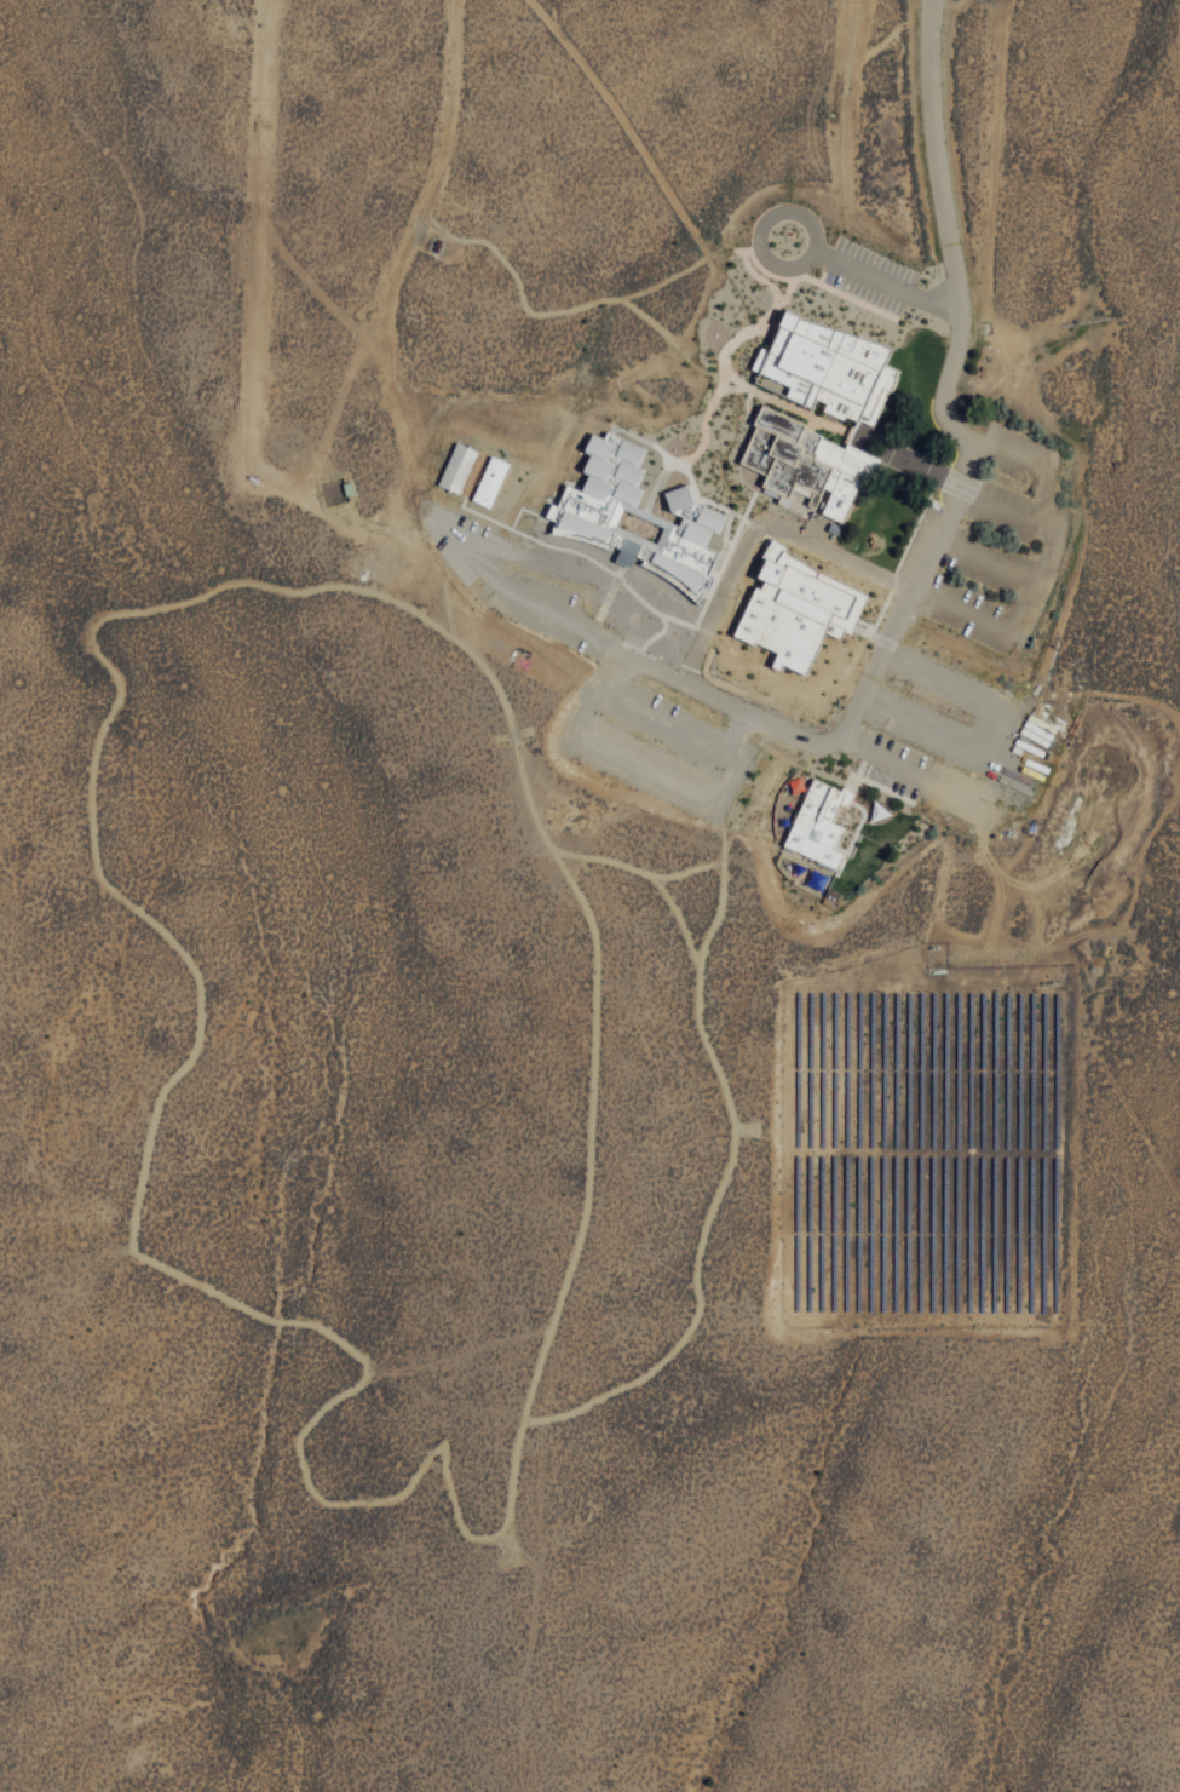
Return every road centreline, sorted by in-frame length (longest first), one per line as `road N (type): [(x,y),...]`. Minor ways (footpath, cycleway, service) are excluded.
road 1 (residential): [(931,0),(936,172),(959,315),(945,391),(975,473),(848,733),(824,747),(752,719),(510,593),(437,530)]
road 2 (residential): [(819,258),(816,229),(801,217),(782,216),(762,236),(764,254),(784,271),(819,258)]
road 3 (residential): [(959,315),(819,258)]

